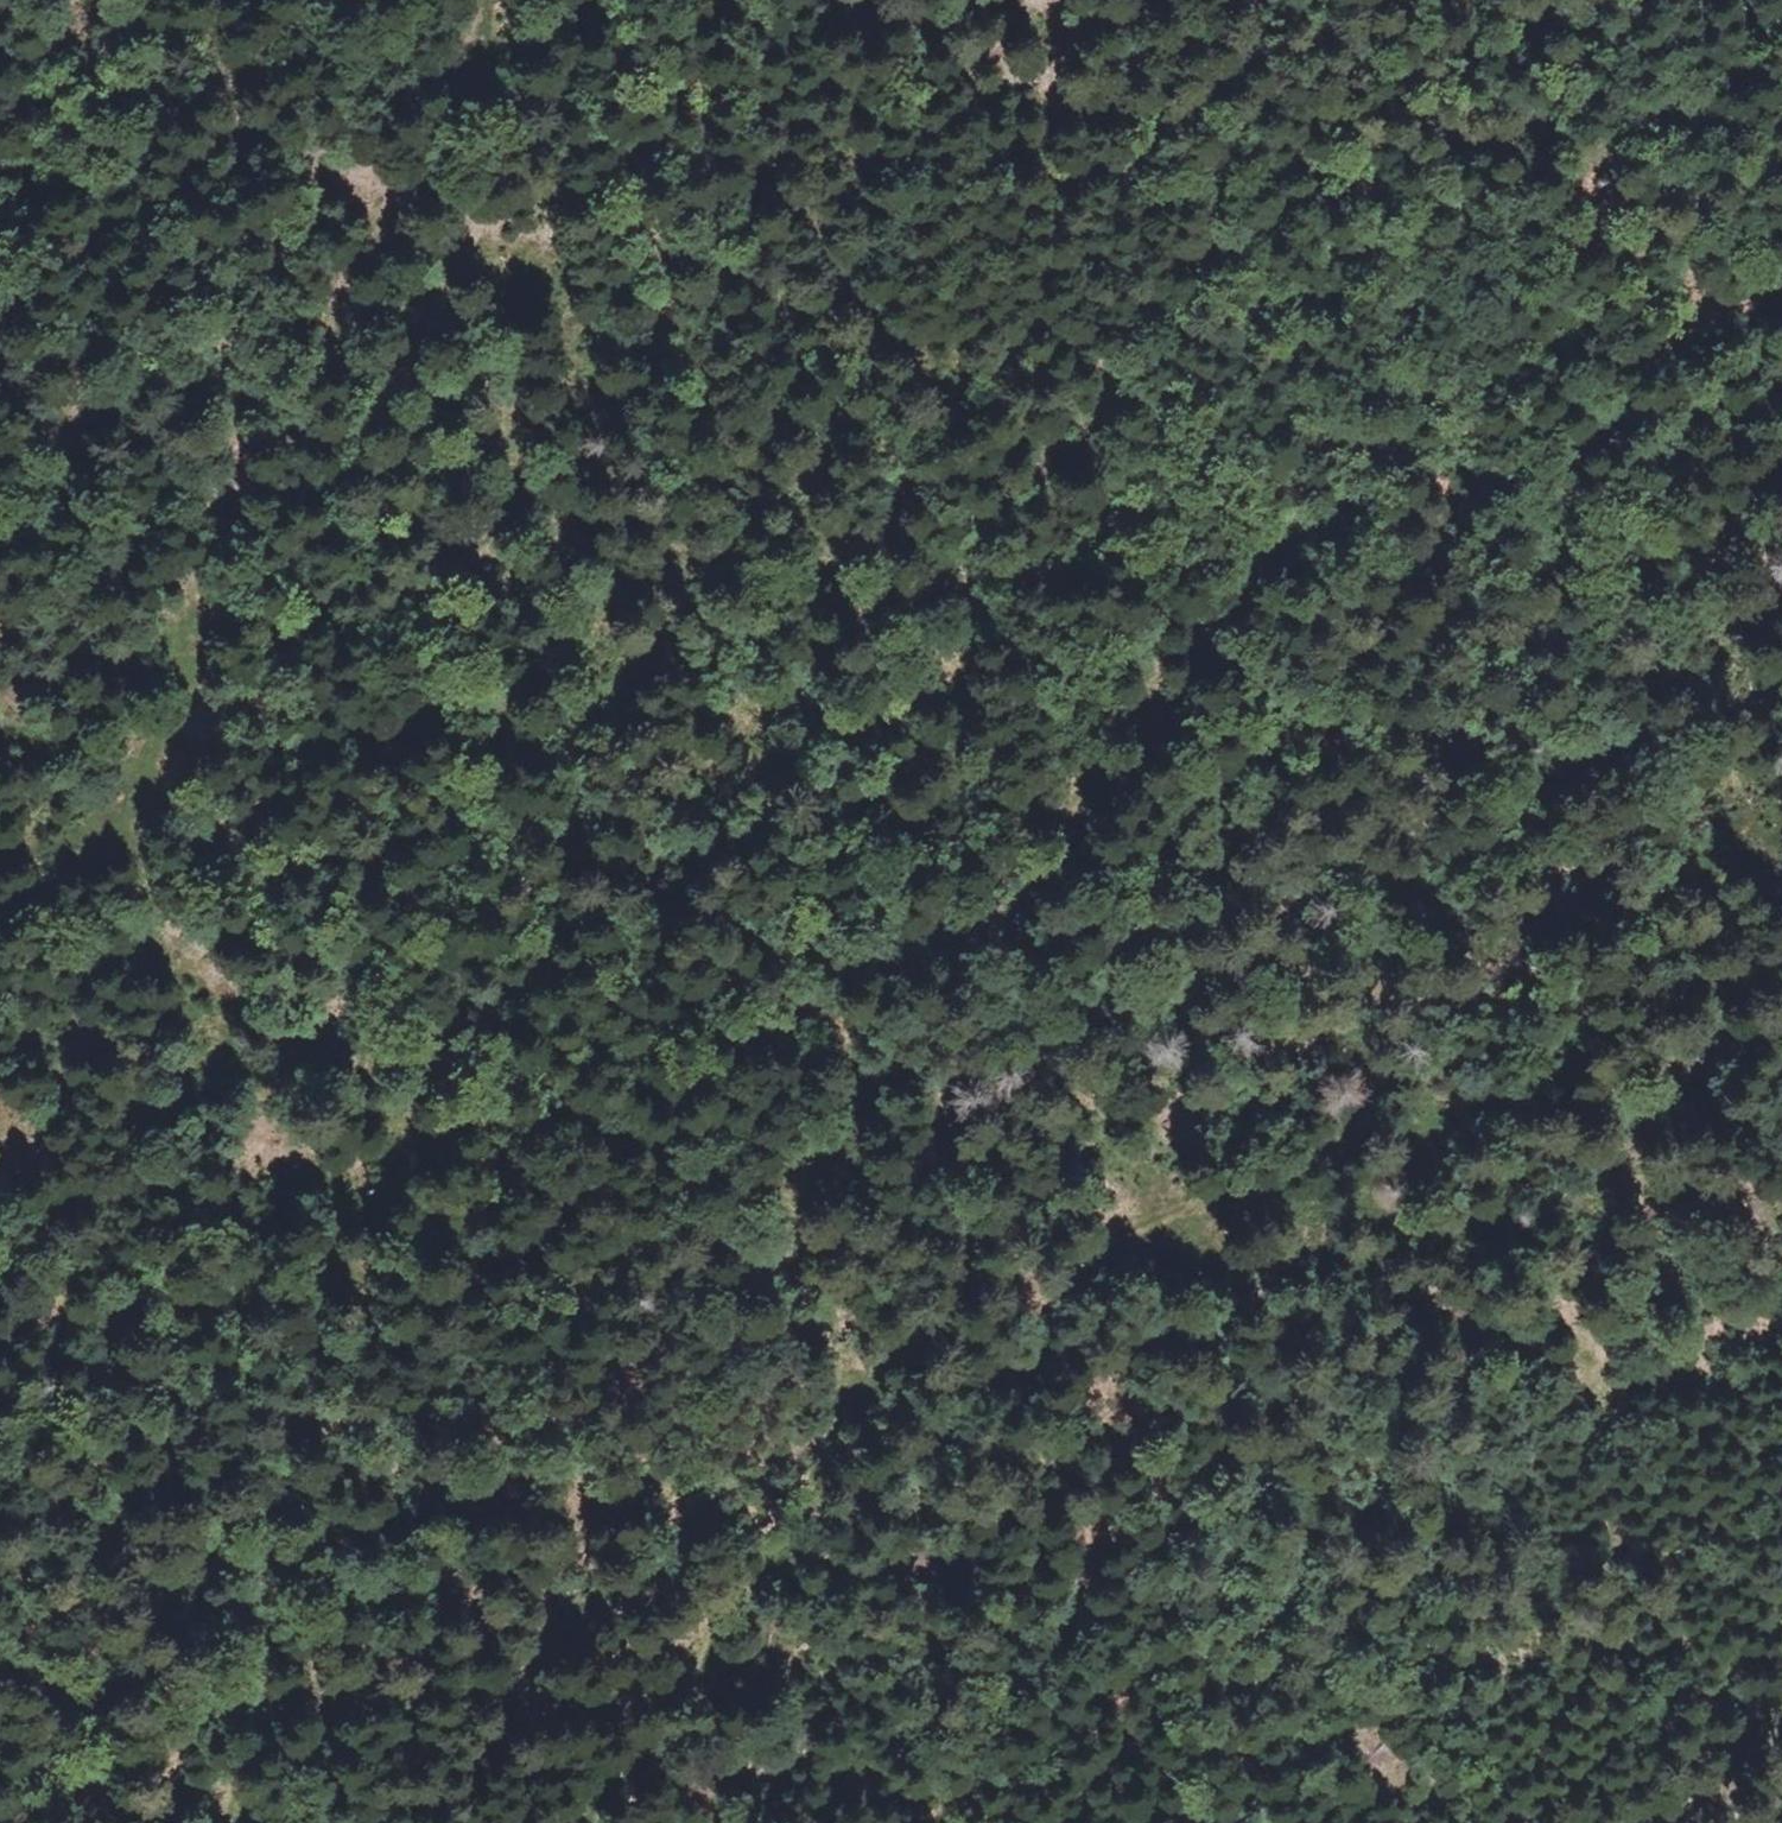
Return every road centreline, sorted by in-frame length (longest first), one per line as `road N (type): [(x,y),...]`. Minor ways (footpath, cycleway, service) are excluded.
road 1 (track): [(1781,999),(1715,991),(1655,1008),(1483,1101),(1312,1173),(1118,1281),(1021,1349),(939,1419),(881,1506),(840,1617),(785,1704),(726,1773),(652,1822)]
road 2 (track): [(1781,1714),(1748,1791),(1720,1822)]

